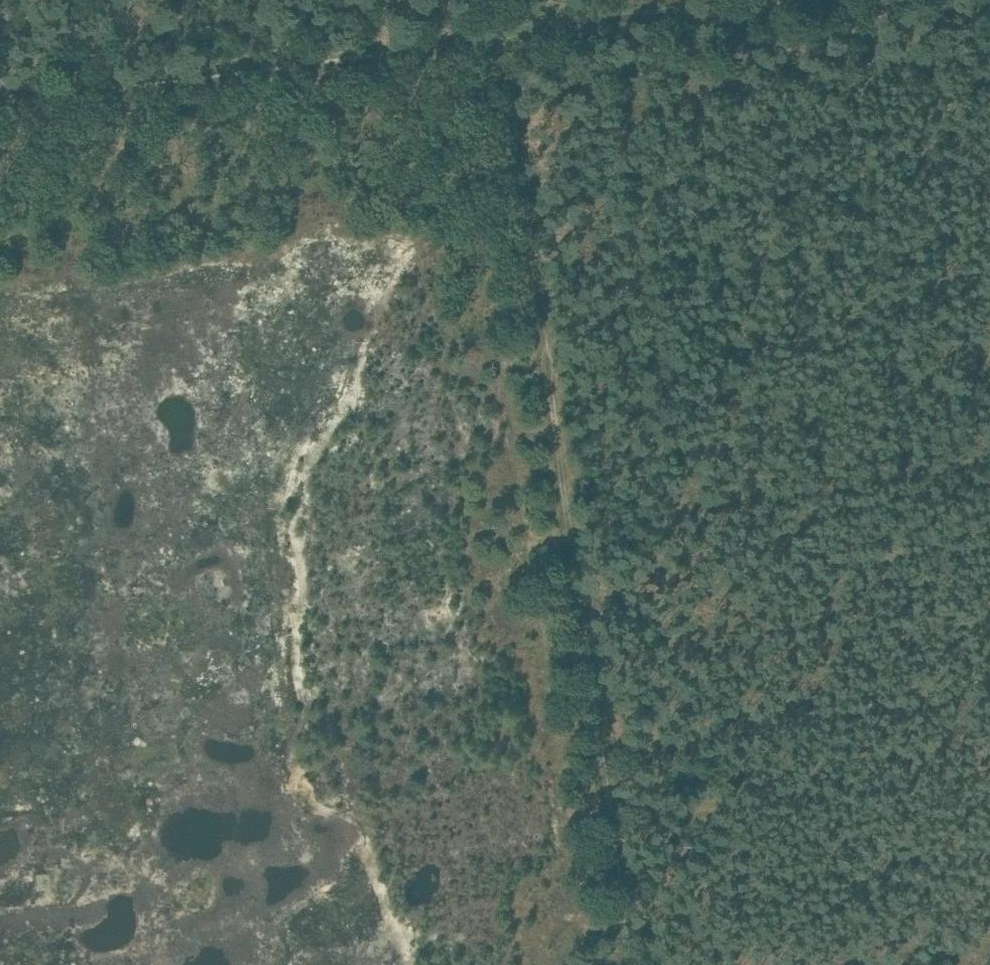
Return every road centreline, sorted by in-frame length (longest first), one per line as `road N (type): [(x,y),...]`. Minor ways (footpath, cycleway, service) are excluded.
road 1 (track): [(499,39),(0,105)]
road 2 (track): [(781,0),(499,39)]

